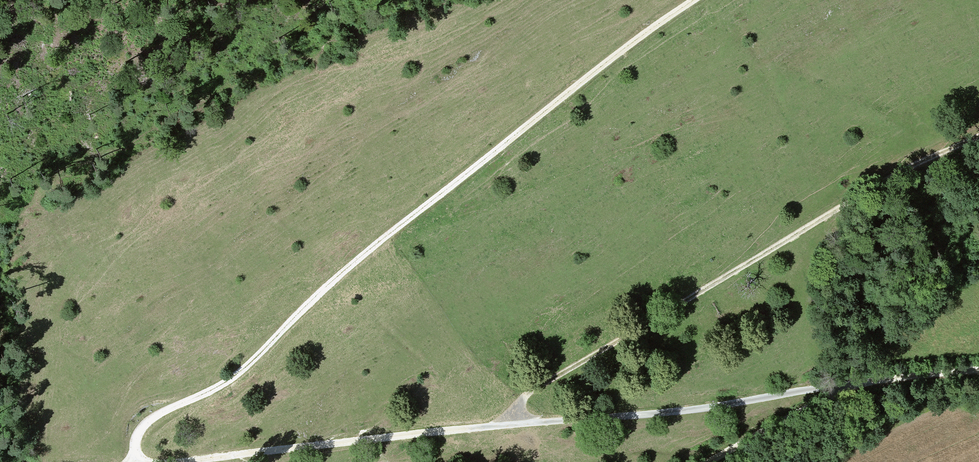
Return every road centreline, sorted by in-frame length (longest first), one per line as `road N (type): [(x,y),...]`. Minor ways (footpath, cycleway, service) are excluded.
road 1 (track): [(140,461),(142,433),(164,413),(253,363),(356,260),(697,0)]
road 2 (track): [(845,386),(687,410),(183,461)]
road 3 (track): [(516,425),(524,398),(830,214),(978,137)]
road 4 (track): [(845,386),(712,461)]
road 5 (track): [(978,368),(845,386)]

